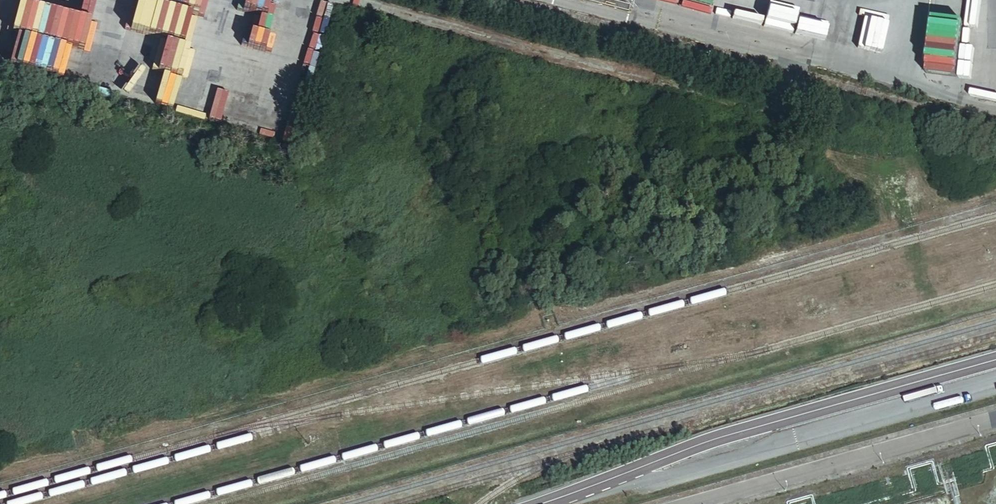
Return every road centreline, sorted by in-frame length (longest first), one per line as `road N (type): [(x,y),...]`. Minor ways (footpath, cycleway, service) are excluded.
road 1 (tertiary): [(545,503),(713,439),(995,359)]

